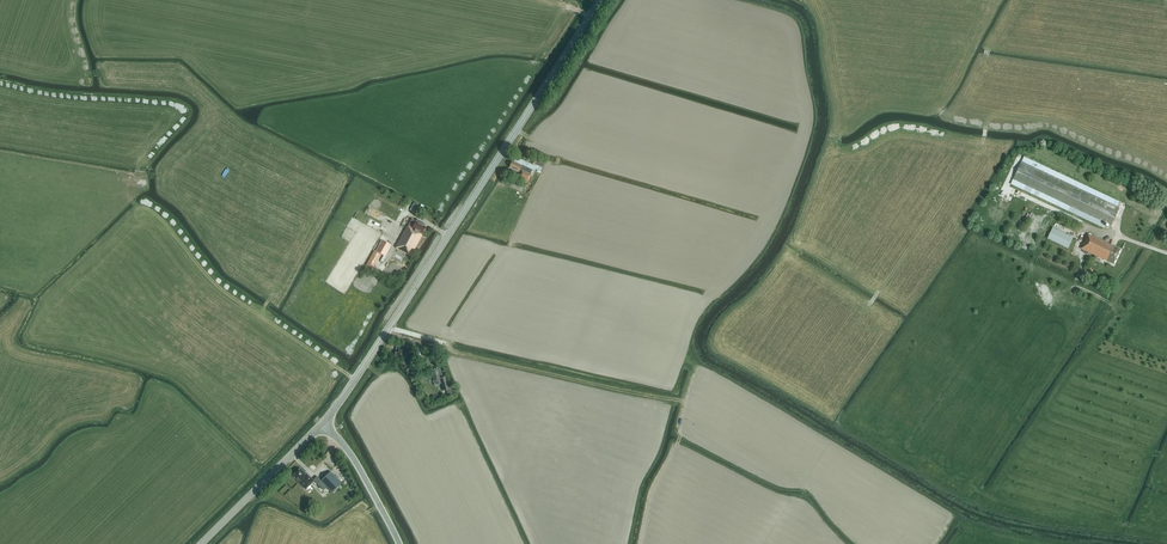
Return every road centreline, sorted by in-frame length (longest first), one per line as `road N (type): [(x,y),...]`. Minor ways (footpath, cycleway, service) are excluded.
road 1 (secondary): [(322,423),(600,0)]
road 2 (secondary): [(322,423),(201,543)]
road 3 (tertiary): [(400,543),(355,461),(322,423)]

